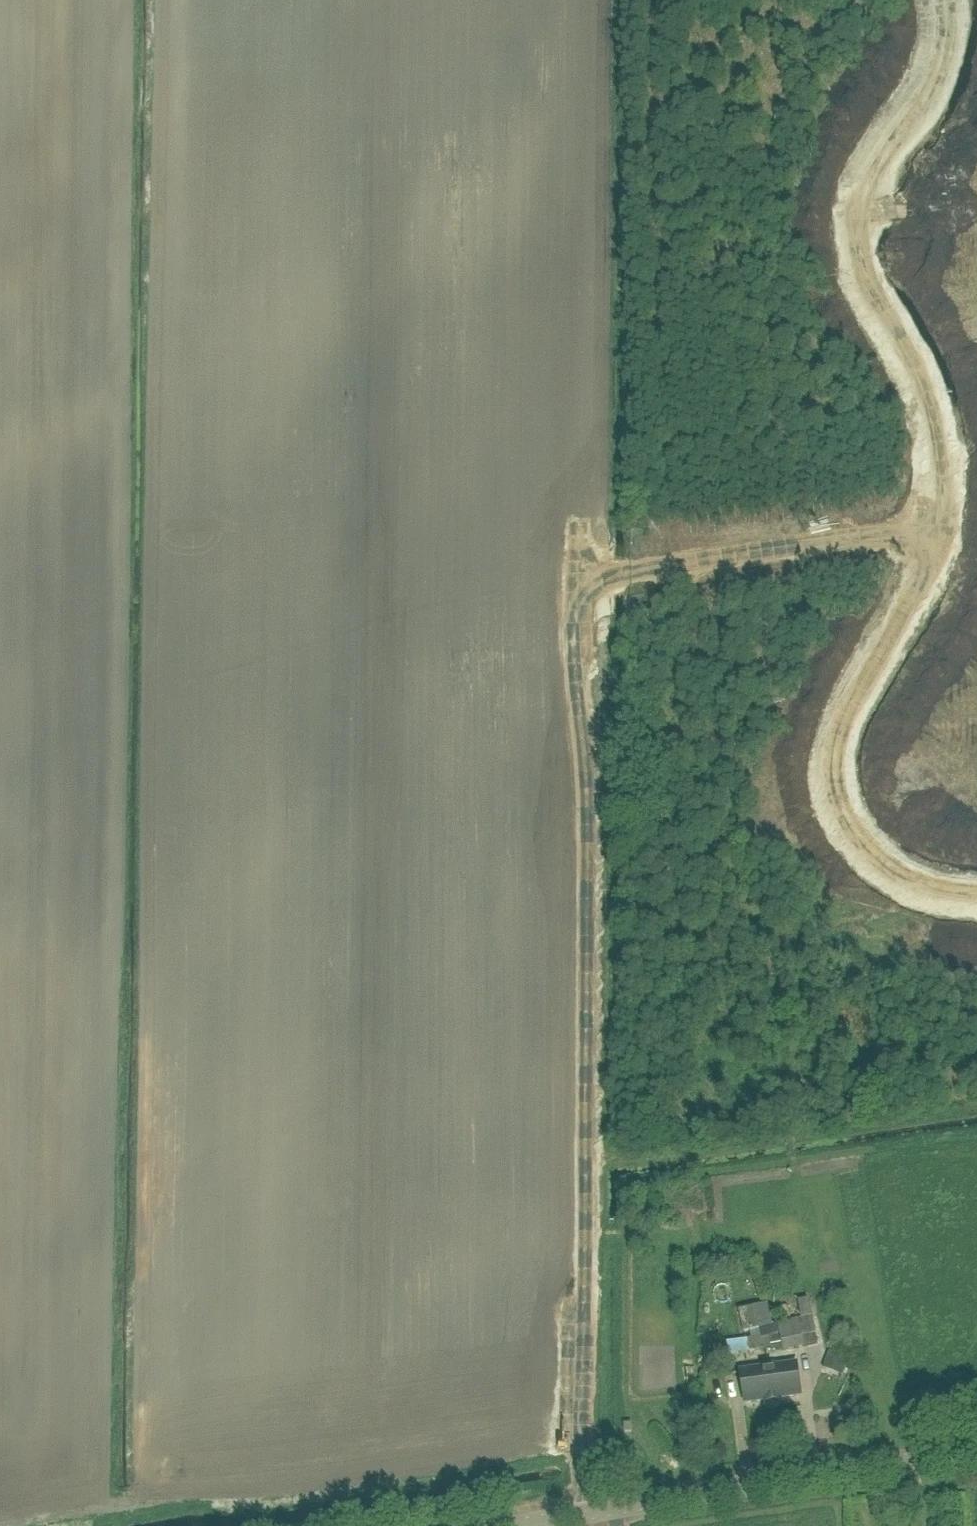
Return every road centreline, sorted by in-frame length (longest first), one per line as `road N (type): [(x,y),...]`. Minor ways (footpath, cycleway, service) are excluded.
road 1 (tertiary): [(544,1525),(976,1453)]

